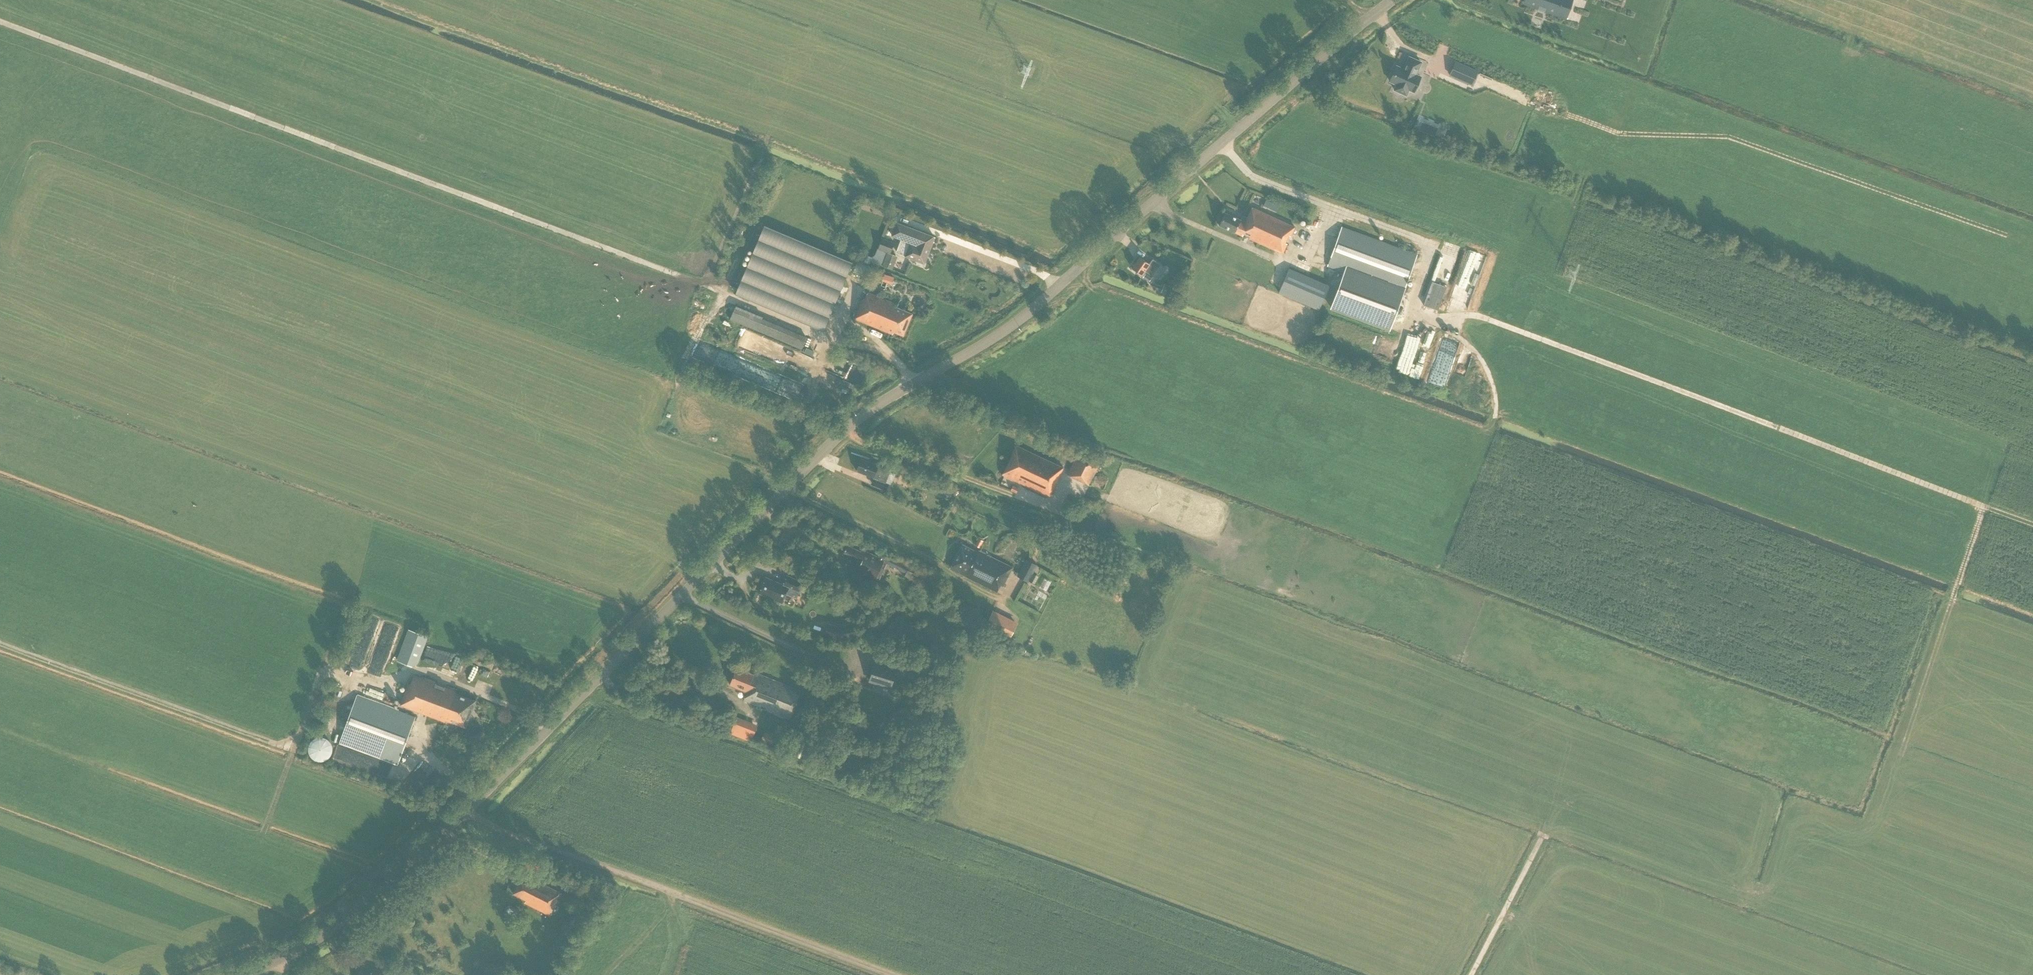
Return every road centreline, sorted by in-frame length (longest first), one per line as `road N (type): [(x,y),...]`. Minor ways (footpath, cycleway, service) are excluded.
road 1 (tertiary): [(243,974),(326,934),(449,826),(846,429),(1022,318),(1393,0)]

